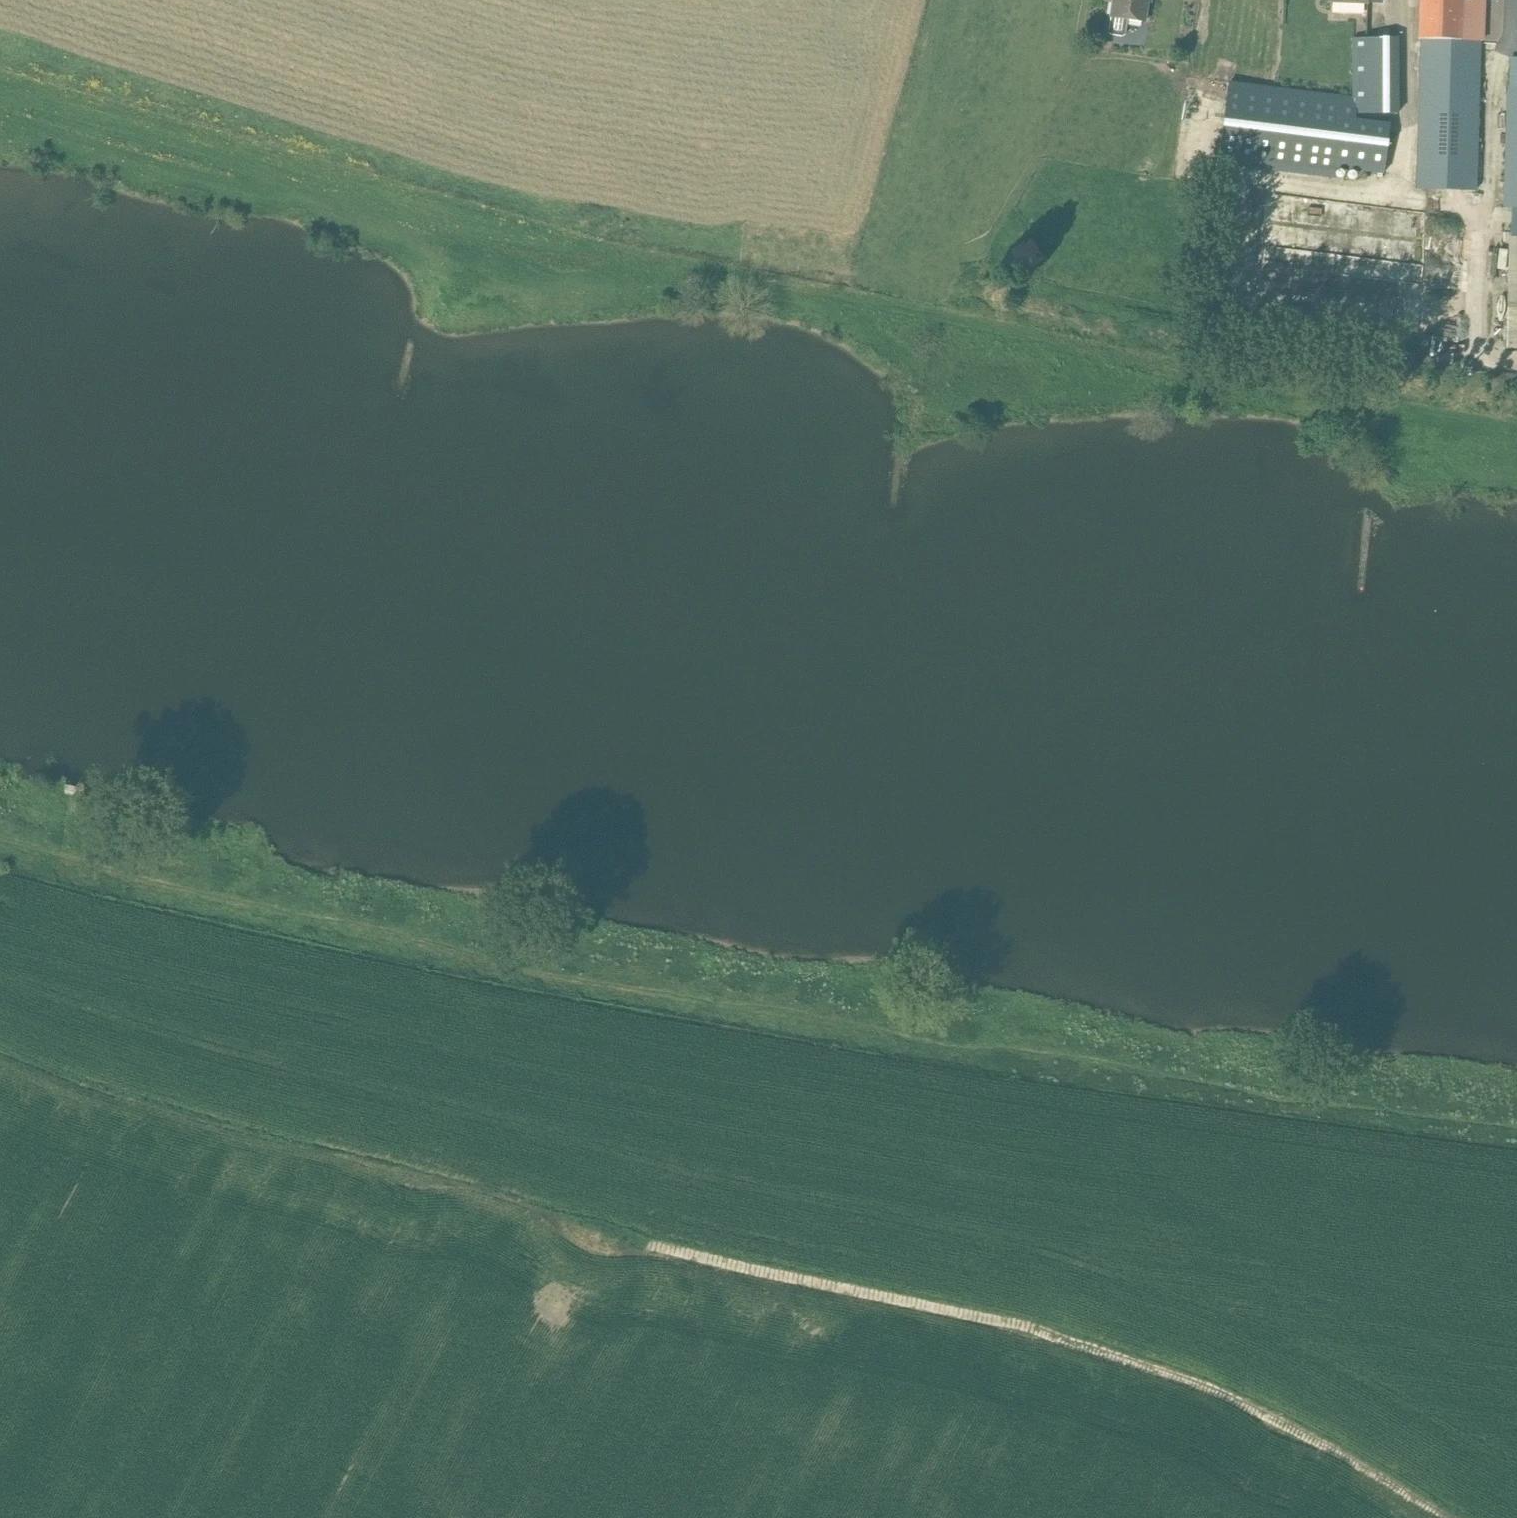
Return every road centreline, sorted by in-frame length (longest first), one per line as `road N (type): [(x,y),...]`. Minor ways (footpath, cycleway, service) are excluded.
road 1 (track): [(639,1242),(1013,1323),(1188,1381),(1354,1461),(1447,1517)]

